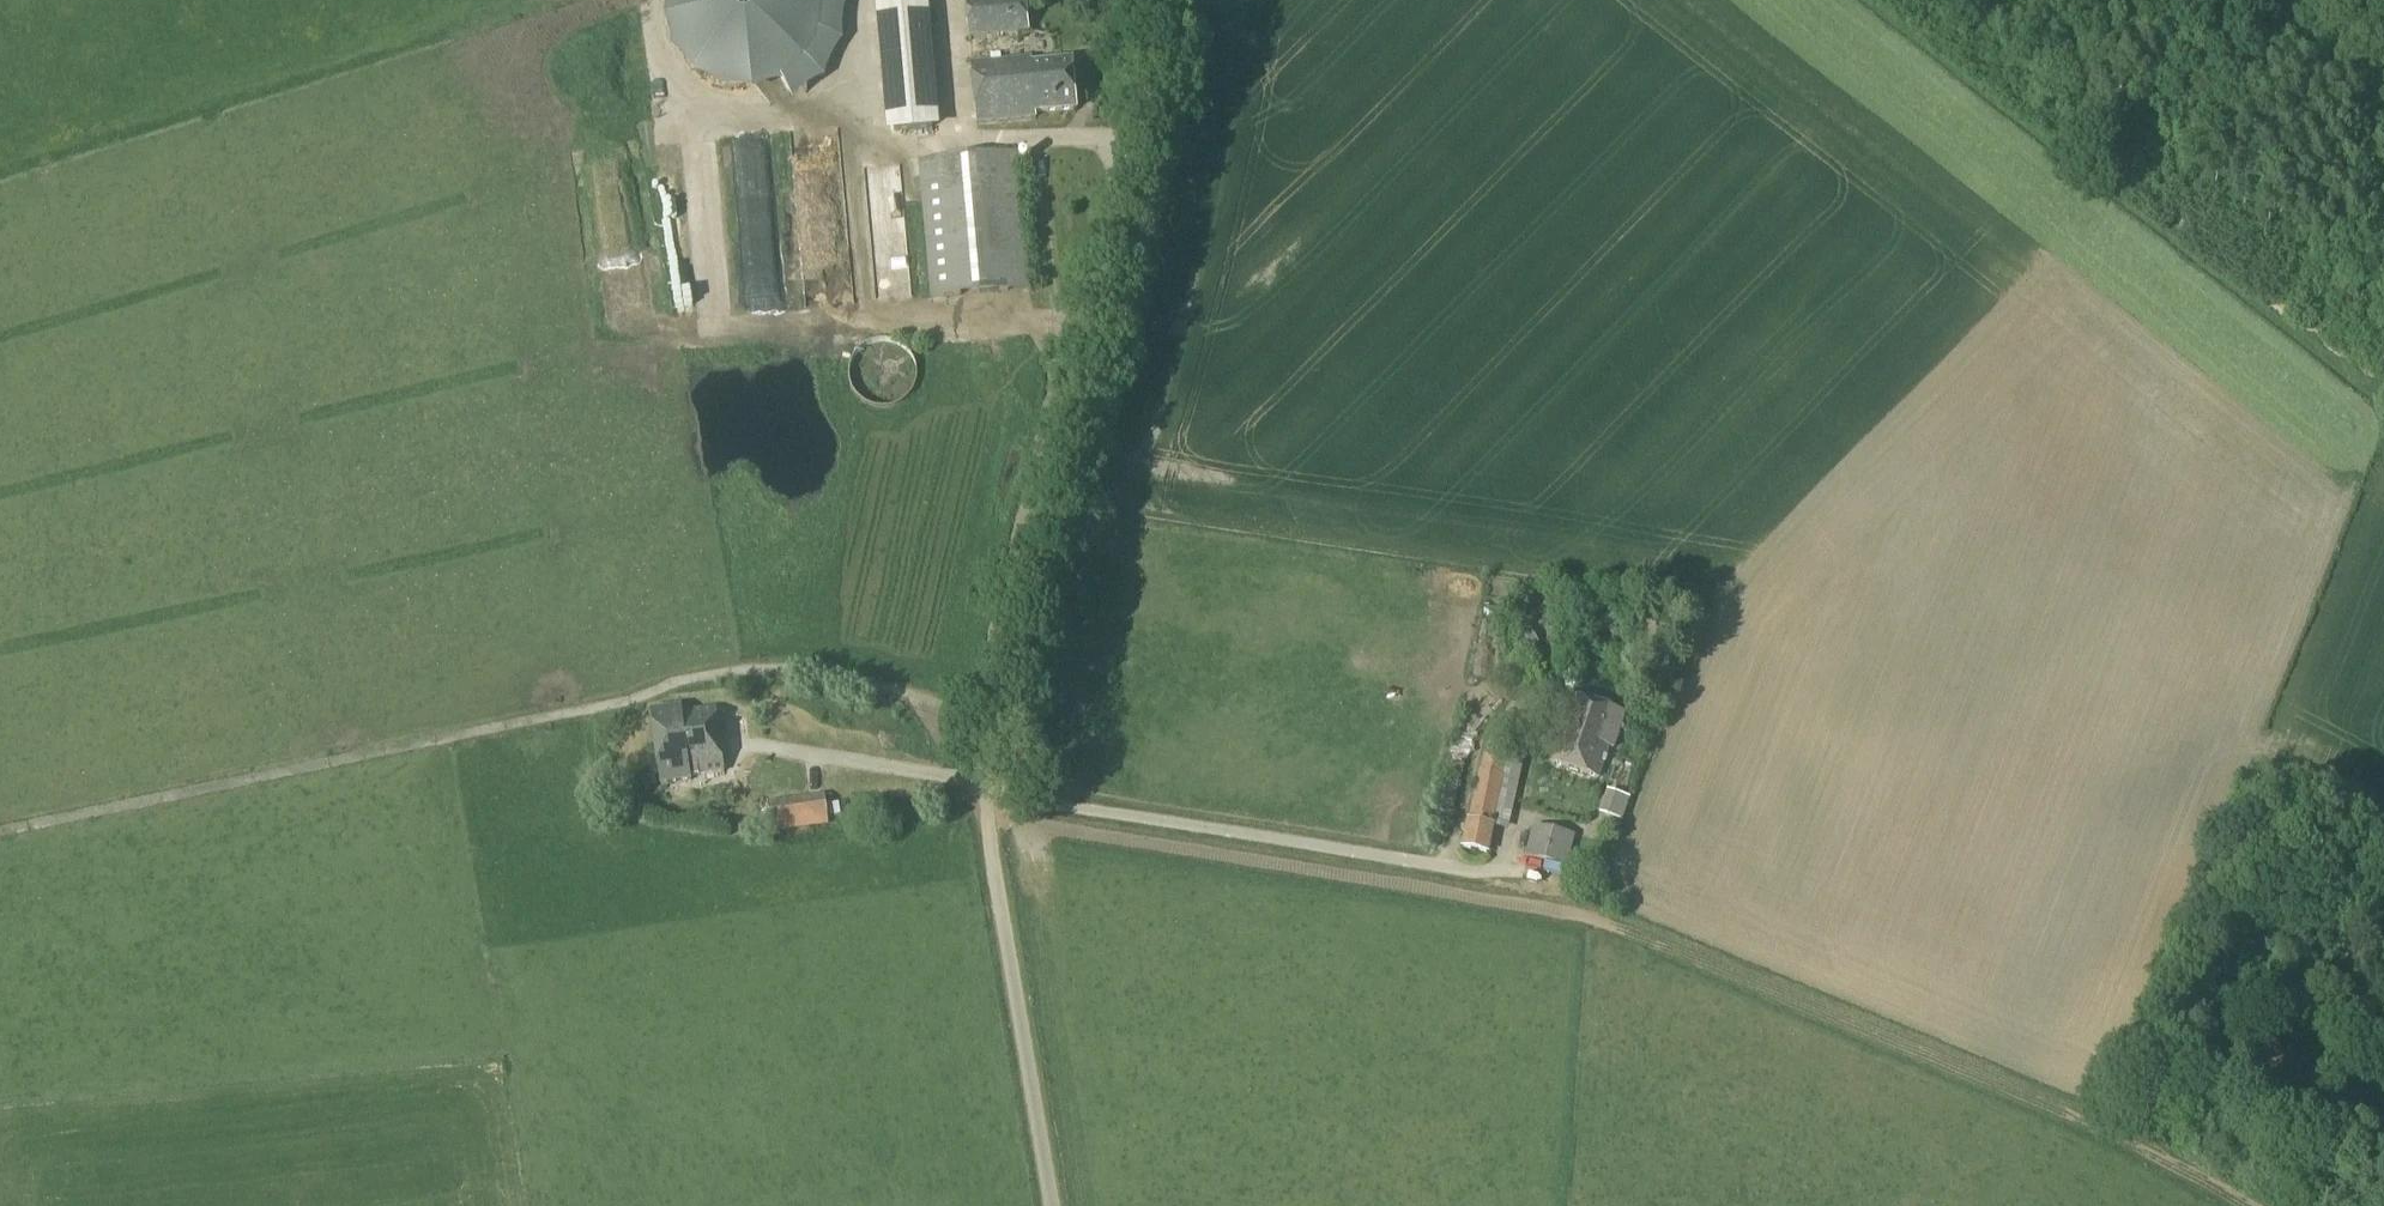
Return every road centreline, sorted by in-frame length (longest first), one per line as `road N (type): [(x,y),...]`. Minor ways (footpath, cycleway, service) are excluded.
road 1 (unclassified): [(1050,1205),(995,900),(985,796),(1147,131),(1153,48),(1137,0)]

